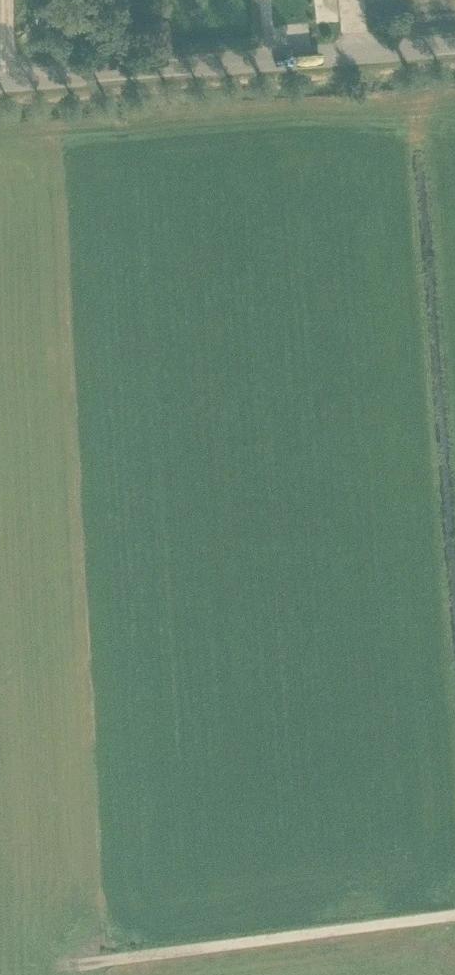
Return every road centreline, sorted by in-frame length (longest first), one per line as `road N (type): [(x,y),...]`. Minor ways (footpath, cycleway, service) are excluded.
road 1 (unclassified): [(0,81),(454,45)]

